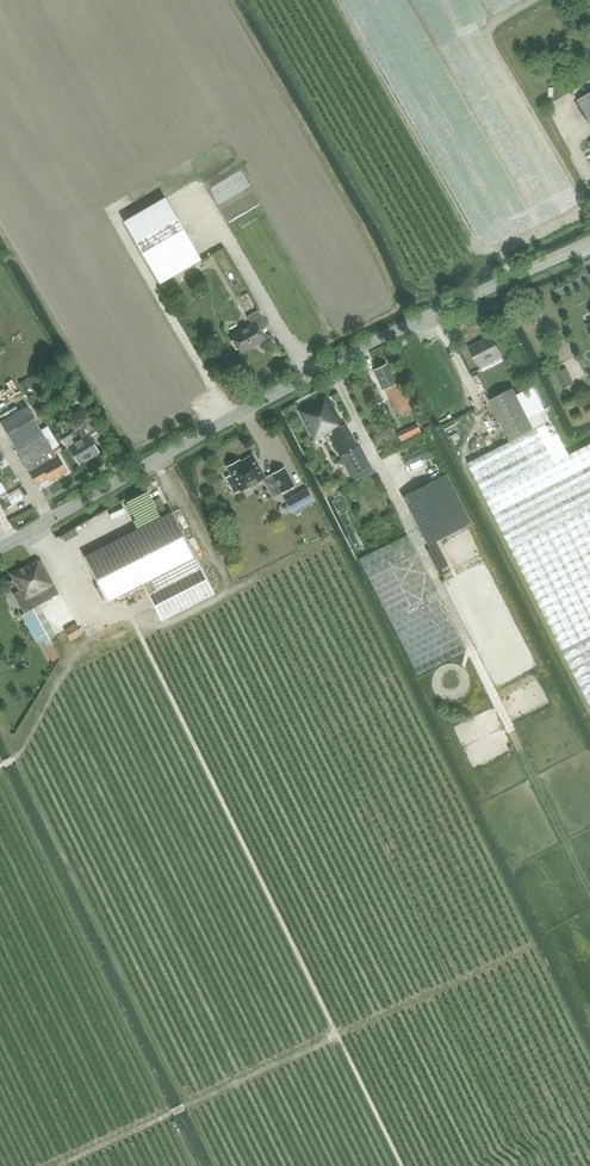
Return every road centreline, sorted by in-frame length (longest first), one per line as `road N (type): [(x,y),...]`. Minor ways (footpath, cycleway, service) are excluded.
road 1 (track): [(67,1160),(338,1035),(128,610)]
road 2 (tertiary): [(0,548),(259,402),(589,242)]
road 3 (track): [(533,946),(338,1035),(402,1165)]

